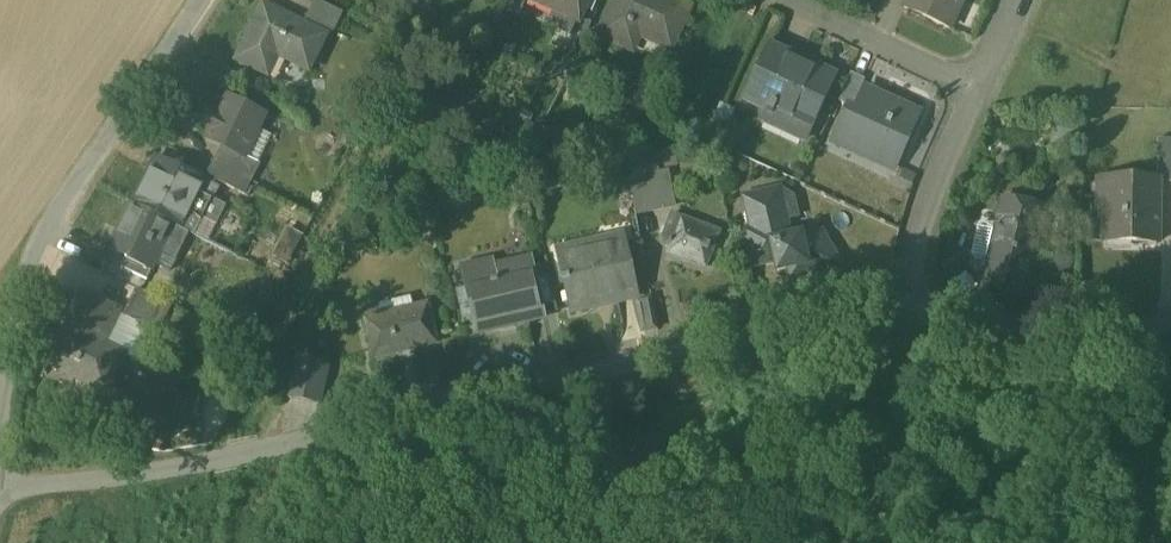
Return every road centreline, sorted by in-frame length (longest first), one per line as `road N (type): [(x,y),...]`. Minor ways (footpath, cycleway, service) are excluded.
road 1 (unclassified): [(0,492),(269,444),(801,321),(906,310)]
road 2 (unclassified): [(0,462),(28,267),(204,0)]
road 3 (unclassified): [(906,310),(1170,323)]
road 4 (unclassified): [(979,89),(913,260),(906,310)]
road 5 (unclassified): [(979,89),(789,0)]

